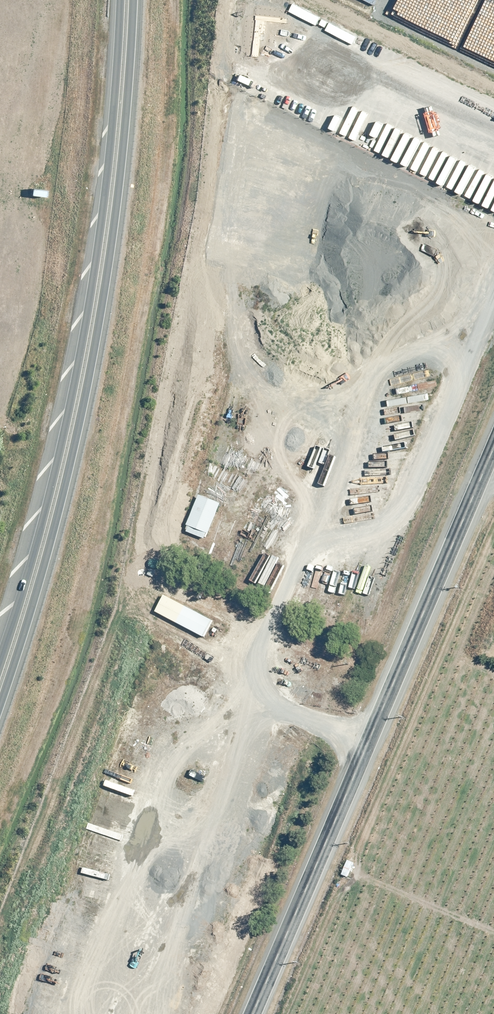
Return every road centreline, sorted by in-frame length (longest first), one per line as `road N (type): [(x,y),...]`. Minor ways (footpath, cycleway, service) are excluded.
road 1 (trunk): [(133,0),(105,298),(67,485),(0,708)]
road 2 (trunk): [(0,649),(73,384),(109,179),(122,0)]
road 3 (secondary): [(248,1013),(479,466)]

